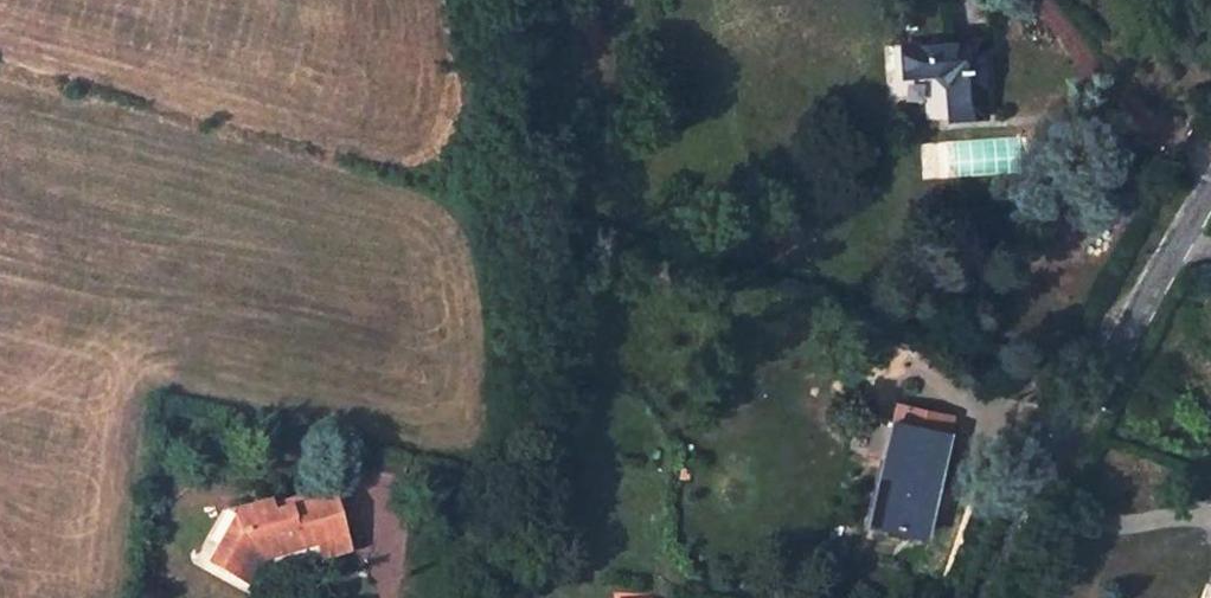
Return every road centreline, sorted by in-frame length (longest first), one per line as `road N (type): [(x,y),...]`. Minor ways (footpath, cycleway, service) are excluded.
road 1 (tertiary): [(1210,198),(984,597)]

